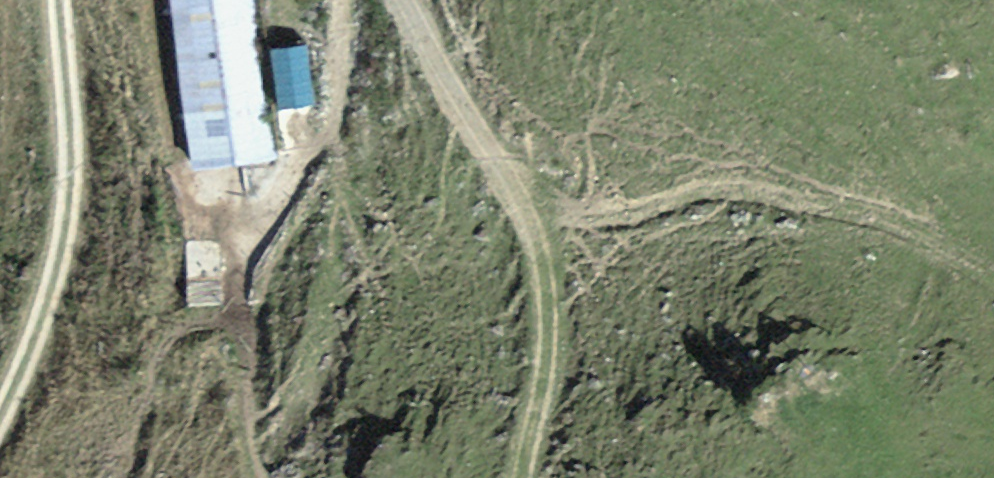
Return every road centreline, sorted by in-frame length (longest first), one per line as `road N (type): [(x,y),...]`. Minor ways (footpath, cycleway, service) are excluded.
road 1 (track): [(527,230),(720,200),(807,222),(993,310)]
road 2 (track): [(0,385),(38,296),(59,170),(50,0)]
road 3 (track): [(527,230),(405,0)]
road 4 (track): [(514,477),(540,316),(527,230)]

